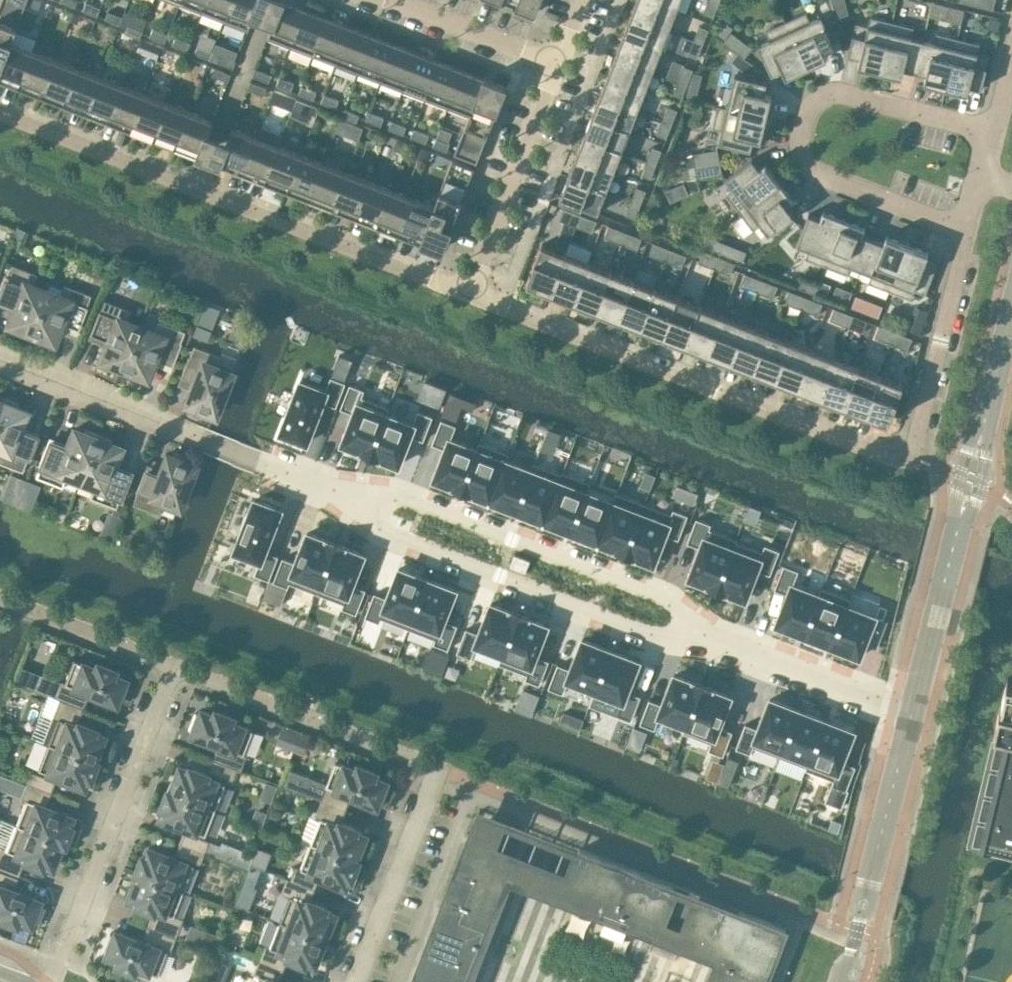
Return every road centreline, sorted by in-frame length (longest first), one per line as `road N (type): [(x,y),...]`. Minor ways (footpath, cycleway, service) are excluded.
road 1 (residential): [(470,293),(886,460),(909,458),(965,231)]
road 2 (residential): [(358,981),(440,774),(174,671)]
road 3 (residential): [(0,113),(470,293)]
road 4 (residential): [(965,231),(806,170),(797,139),(816,103),(856,99),(990,134)]
road 5 (residential): [(689,629),(664,638),(383,531),(373,504)]
road 6 (residential): [(689,629),(675,601),(405,498),(373,504)]
road 7 (residential): [(174,671),(50,981)]
road 8 (residential): [(0,358),(258,459)]
road 9 (tertiary): [(911,717),(843,981)]
road 10 (residential): [(470,293),(555,63)]
road 11 (residential): [(892,710),(689,629)]
road 12 (tertiary): [(957,526),(911,717)]
road 13 (residential): [(174,671),(0,601)]
road 14 (residential): [(555,63),(381,0)]
road 15 (residential): [(373,504),(258,459)]

